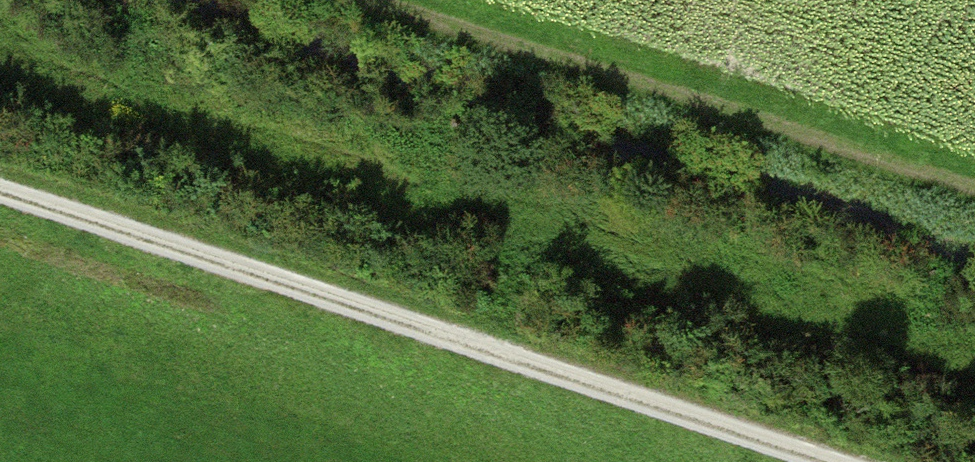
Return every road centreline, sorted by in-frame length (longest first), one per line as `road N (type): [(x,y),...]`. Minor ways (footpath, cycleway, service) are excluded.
road 1 (track): [(836,461),(0,191)]
road 2 (track): [(349,0),(974,198)]

